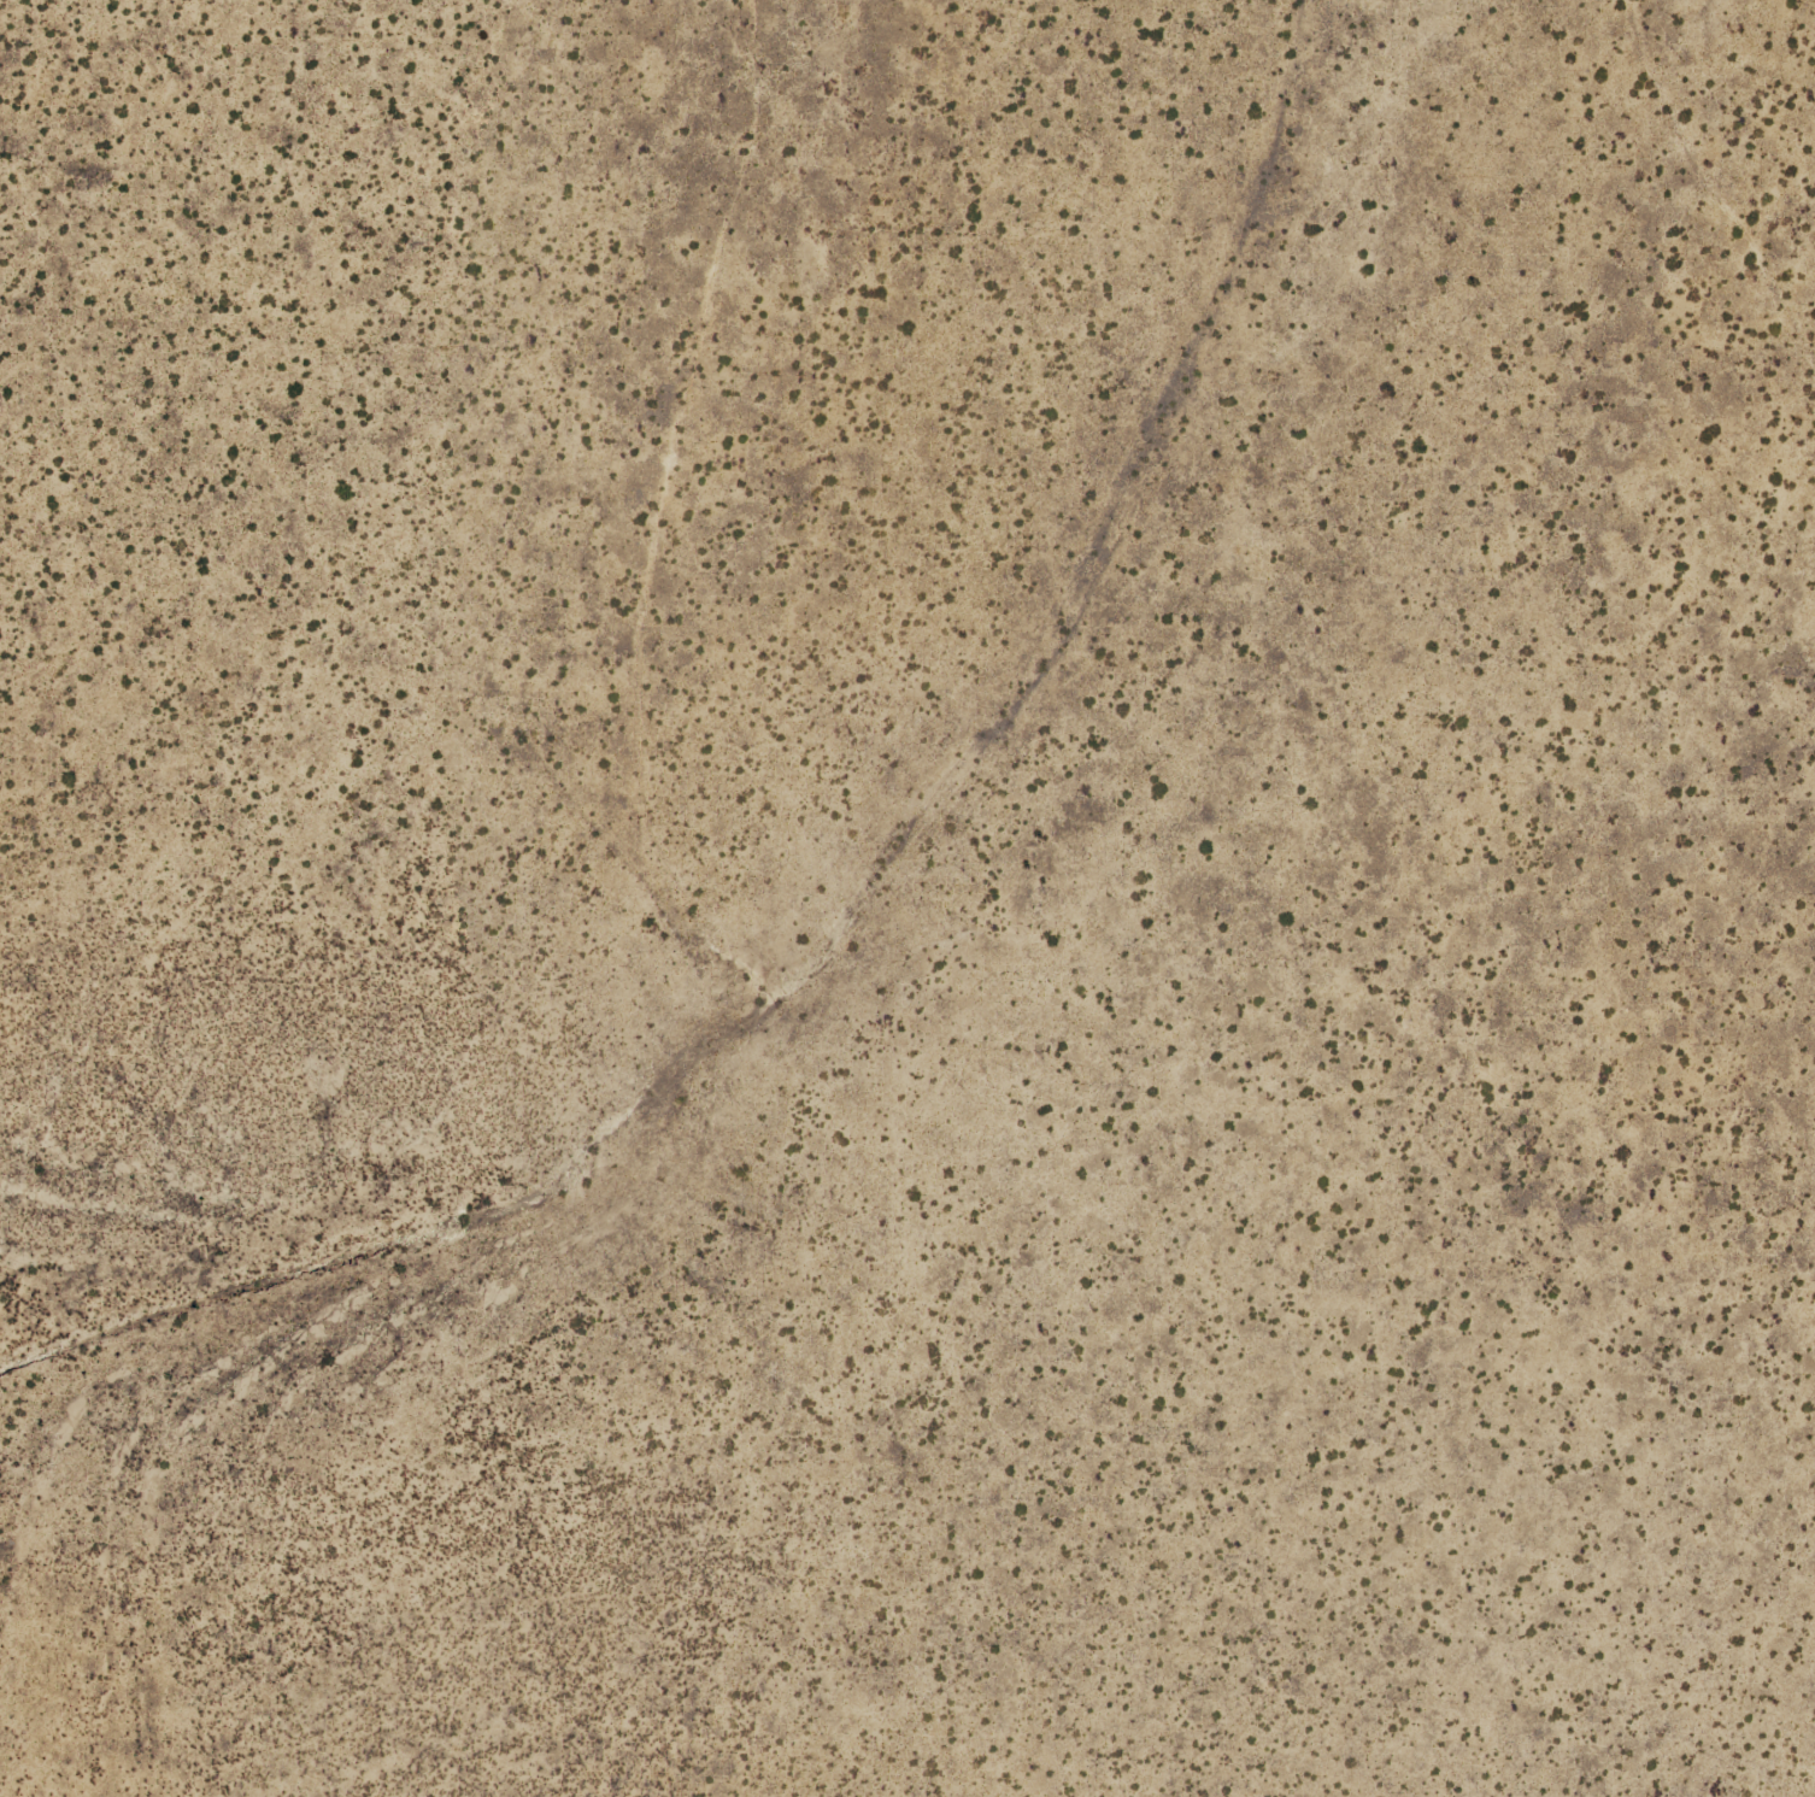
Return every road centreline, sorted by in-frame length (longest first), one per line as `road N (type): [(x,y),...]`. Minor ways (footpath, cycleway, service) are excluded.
road 1 (residential): [(1814,383),(1688,143),(1629,0)]

